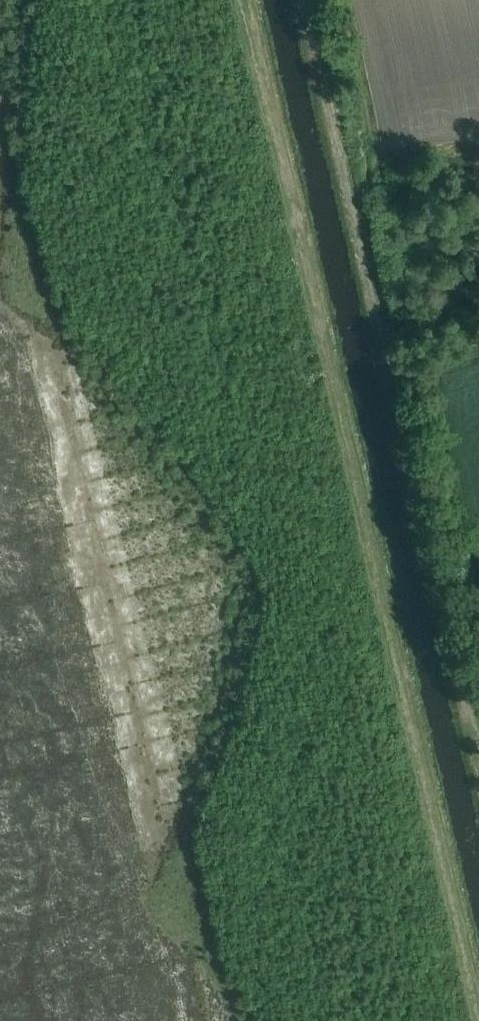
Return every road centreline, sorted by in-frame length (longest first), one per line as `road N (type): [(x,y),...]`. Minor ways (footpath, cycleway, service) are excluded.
road 1 (track): [(246,0),(478,1003)]
road 2 (track): [(301,0),(452,640)]
road 3 (track): [(452,640),(478,759)]

